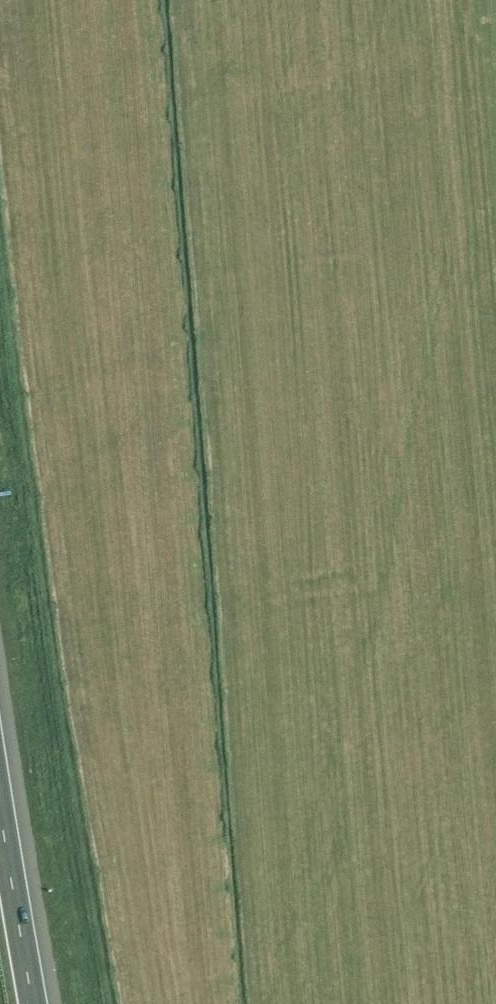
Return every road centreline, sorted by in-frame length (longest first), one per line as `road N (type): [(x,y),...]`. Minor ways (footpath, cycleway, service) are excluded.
road 1 (motorway): [(29,1003),(0,825)]

